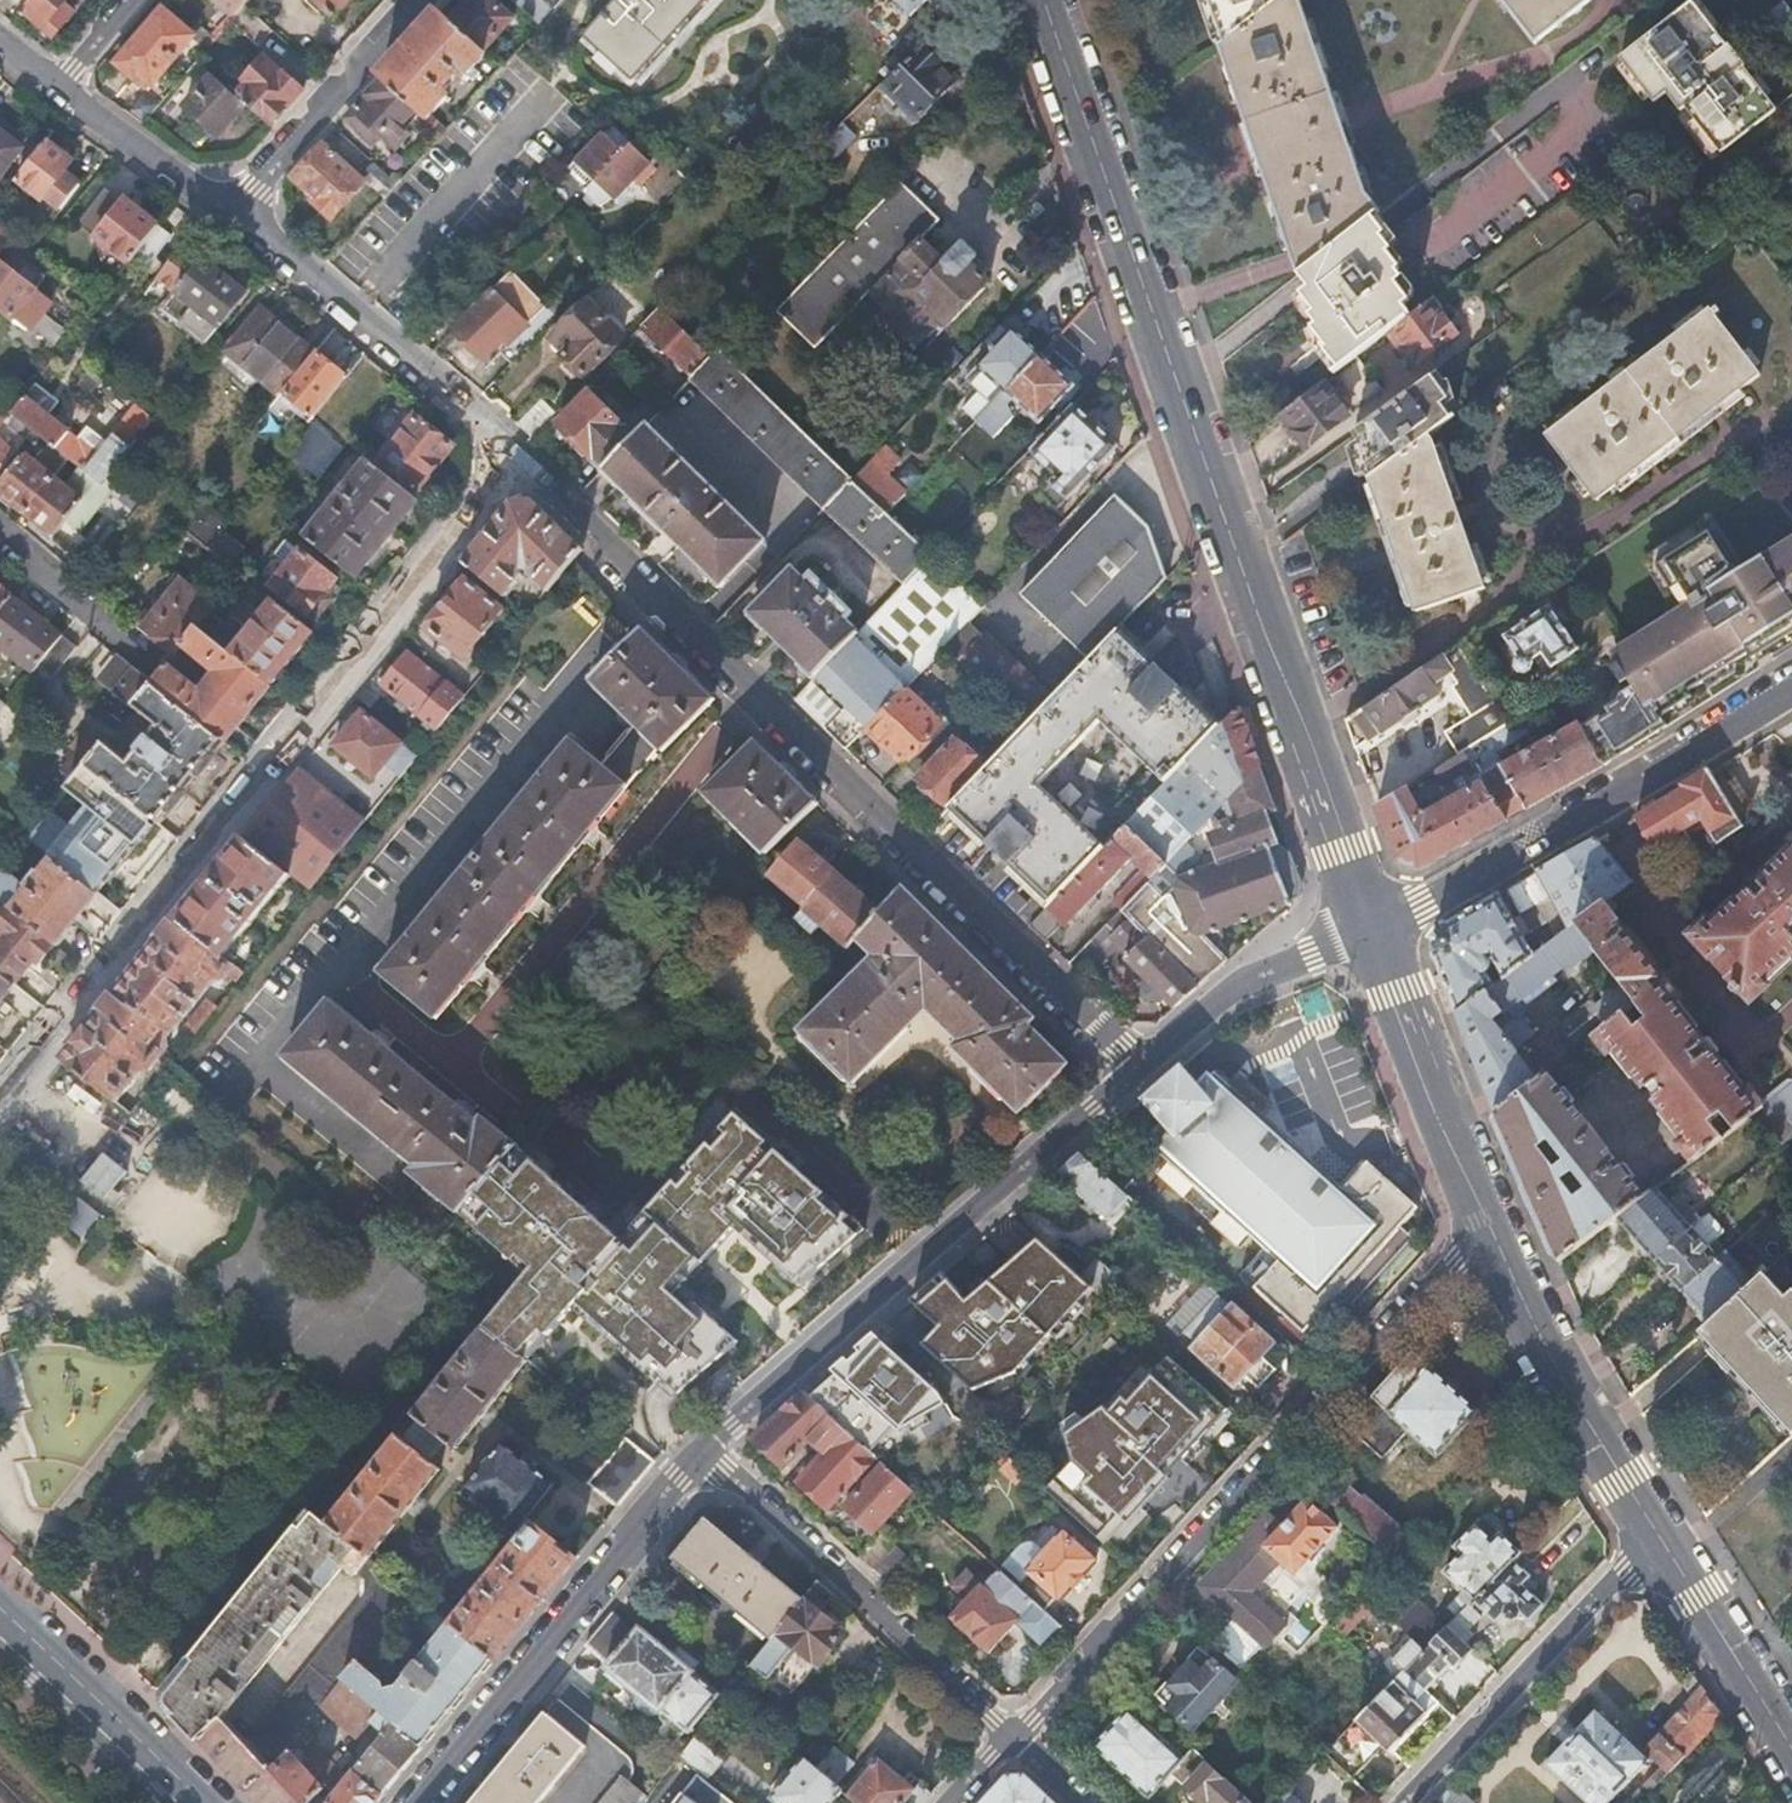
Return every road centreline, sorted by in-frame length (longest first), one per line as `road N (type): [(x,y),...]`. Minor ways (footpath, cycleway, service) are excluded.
road 1 (primary): [(1373,932),(1047,0)]
road 2 (residential): [(1139,1068),(506,452)]
road 3 (residential): [(0,1102),(506,452)]
road 4 (residential): [(1481,1216),(1015,1735)]
road 5 (residential): [(1139,1068),(703,1456)]
road 6 (residential): [(1791,694),(1642,787),(1373,932)]
road 7 (residential): [(703,1456),(418,1802)]
road 8 (residential): [(1015,1735),(703,1456)]
road 9 (unclassified): [(1406,1802),(1657,1535)]
road 10 (primary): [(1657,1535),(1481,1216)]
road 11 (residential): [(506,452),(239,234)]
road 12 (residential): [(239,234),(440,0)]
road 13 (primary): [(1481,1216),(1373,932)]
road 14 (residential): [(1373,932),(1230,989),(1139,1068)]
road 15 (unclassified): [(0,1617),(196,1802)]
road 16 (primary): [(1791,1748),(1657,1535)]
road 17 (residential): [(239,234),(66,101)]
road 18 (residential): [(106,623),(0,526)]
road 19 (residential): [(147,0),(66,101)]

